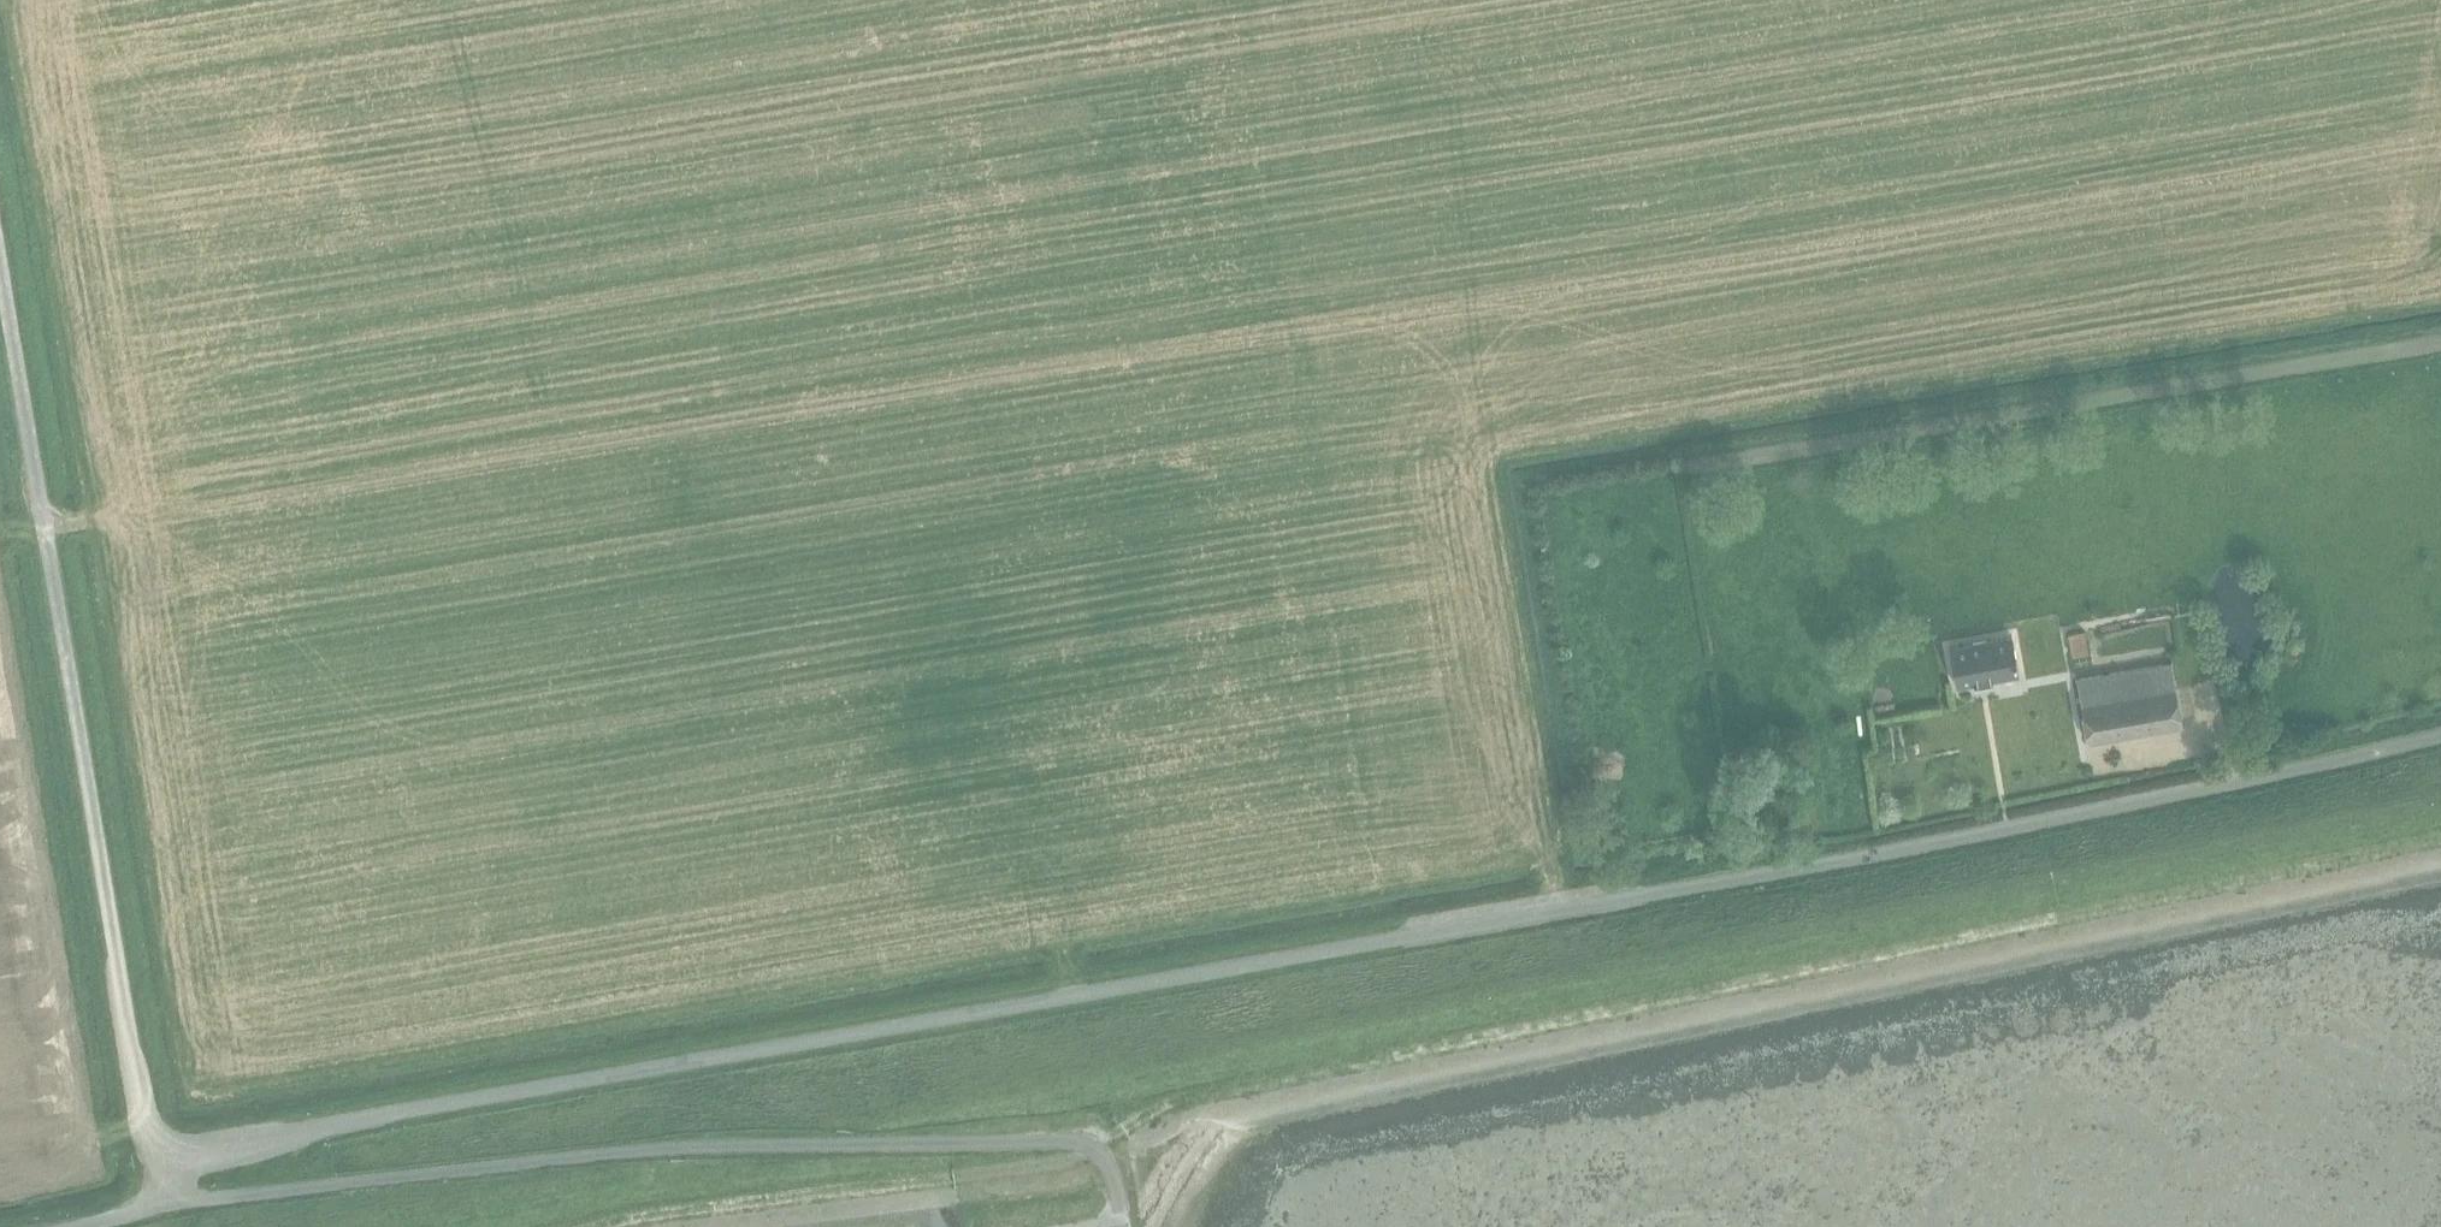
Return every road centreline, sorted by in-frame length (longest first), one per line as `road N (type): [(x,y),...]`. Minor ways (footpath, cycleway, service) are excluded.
road 1 (unclassified): [(172,1161),(328,1124),(1808,871),(2440,734)]
road 2 (unclassified): [(173,1202),(640,1151),(1057,1140),(1086,1147),(1109,1169),(1121,1226)]
road 3 (unclassified): [(172,1161),(153,1142),(134,1063),(0,236)]

